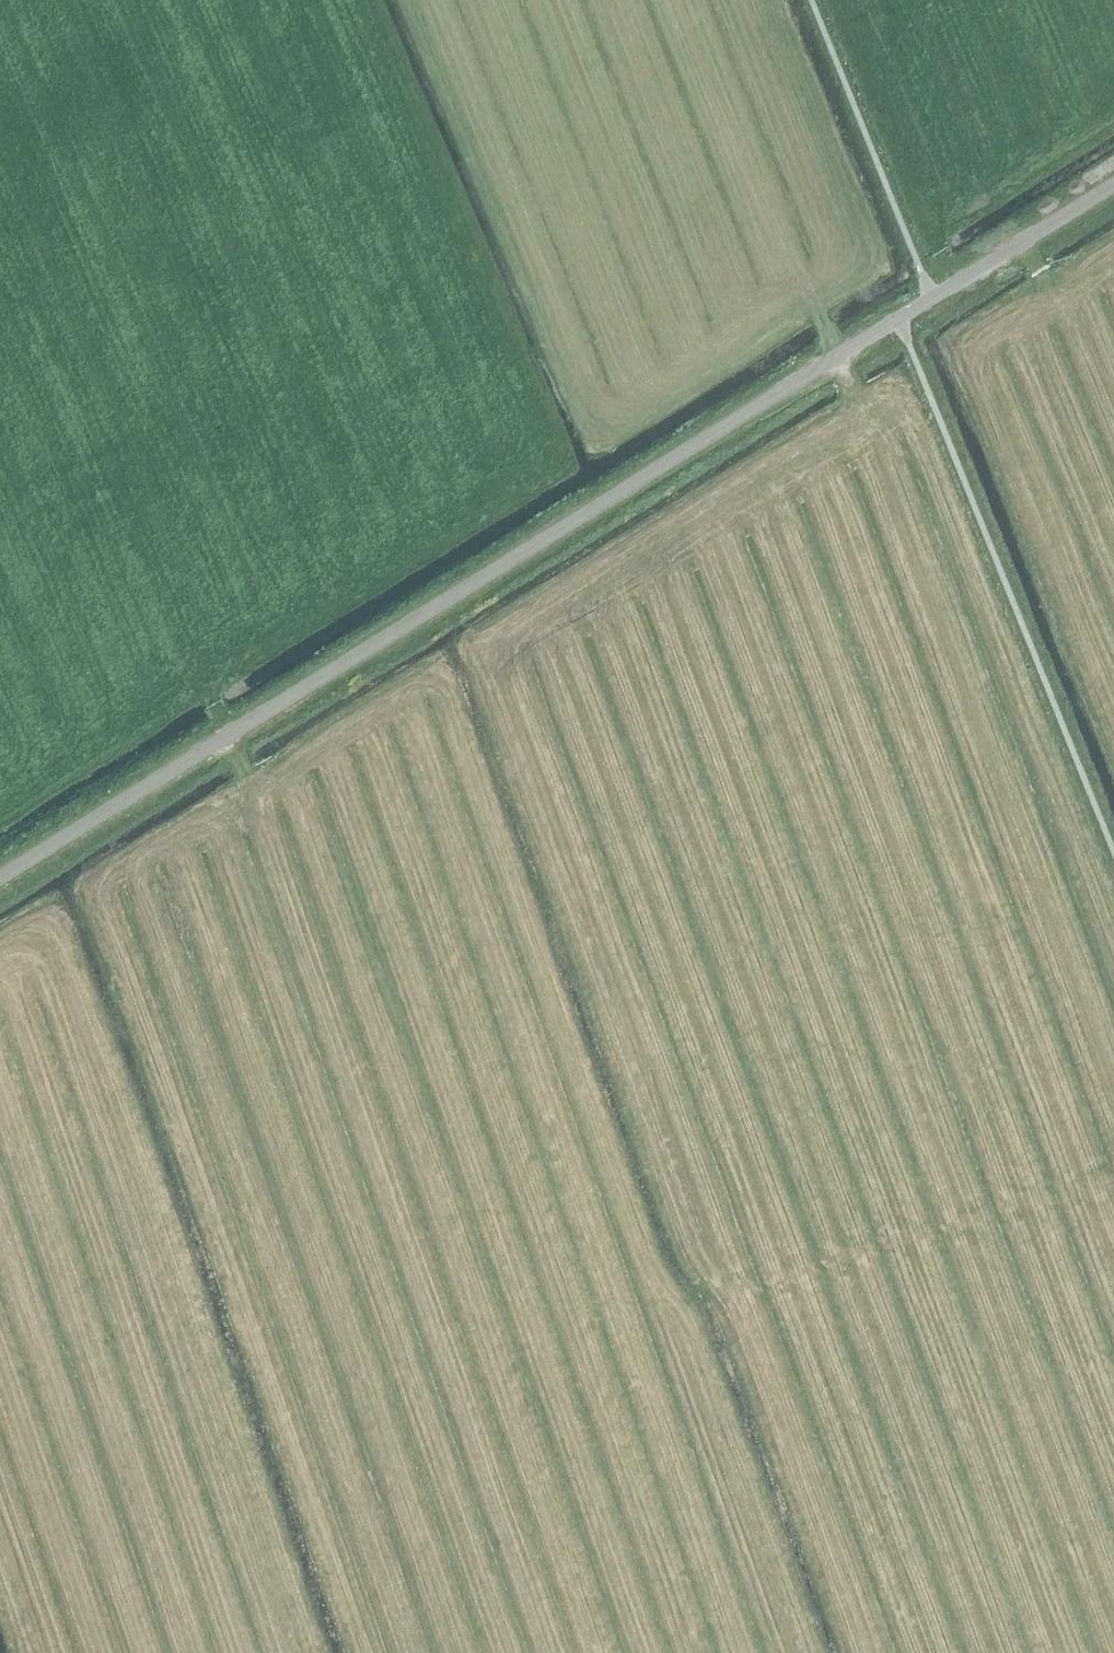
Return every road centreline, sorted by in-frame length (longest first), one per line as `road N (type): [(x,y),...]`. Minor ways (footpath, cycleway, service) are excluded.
road 1 (unclassified): [(0,879),(1113,186)]

